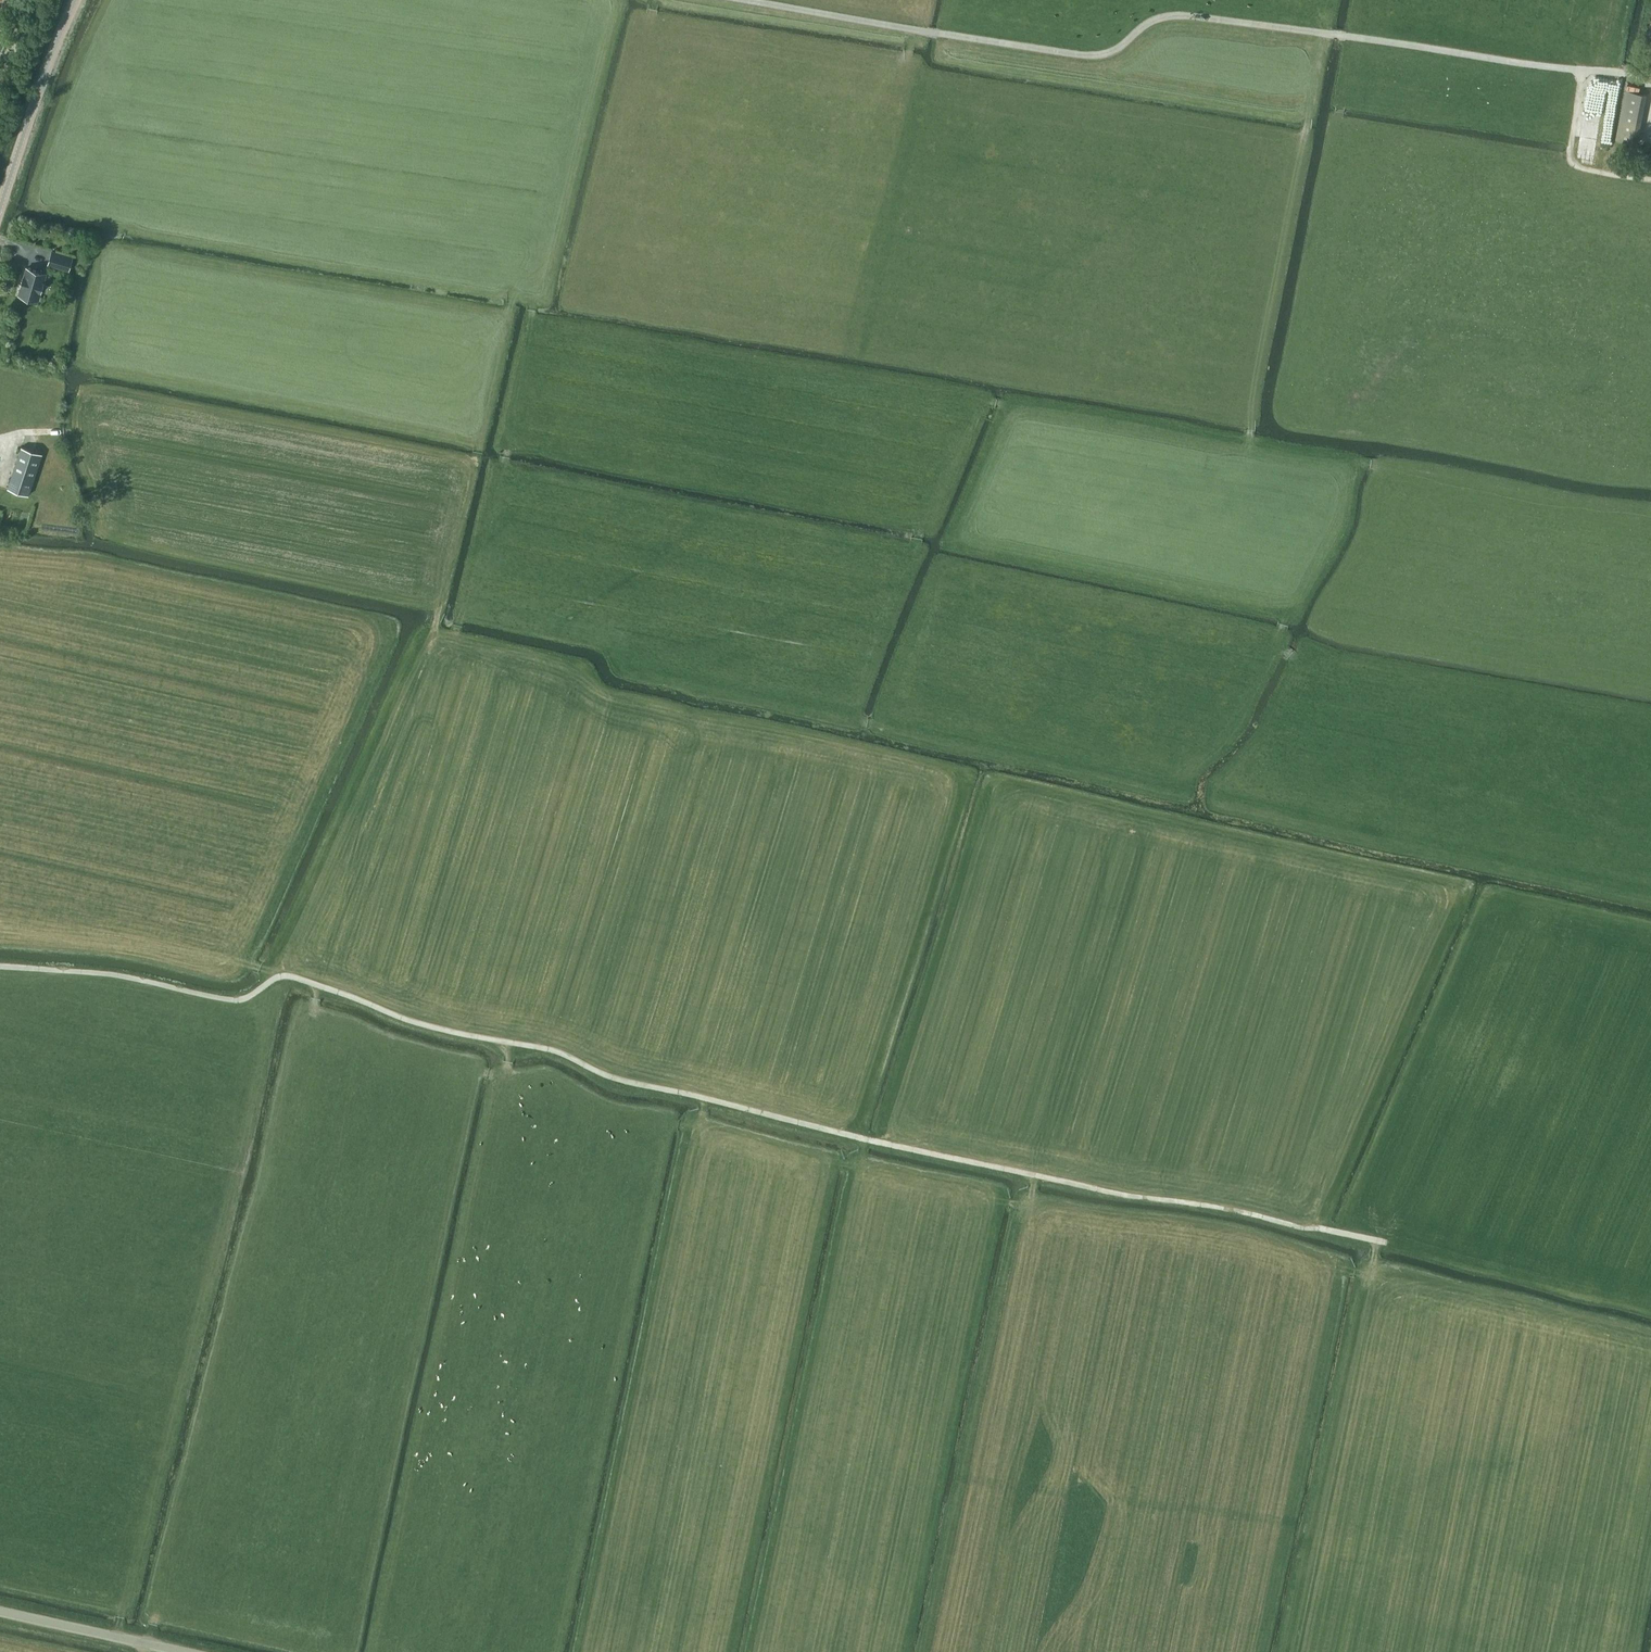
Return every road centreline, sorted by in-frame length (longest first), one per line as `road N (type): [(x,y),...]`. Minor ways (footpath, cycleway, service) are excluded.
road 1 (tertiary): [(0,209),(76,0)]
road 2 (unclassified): [(181,1651),(0,1612)]

